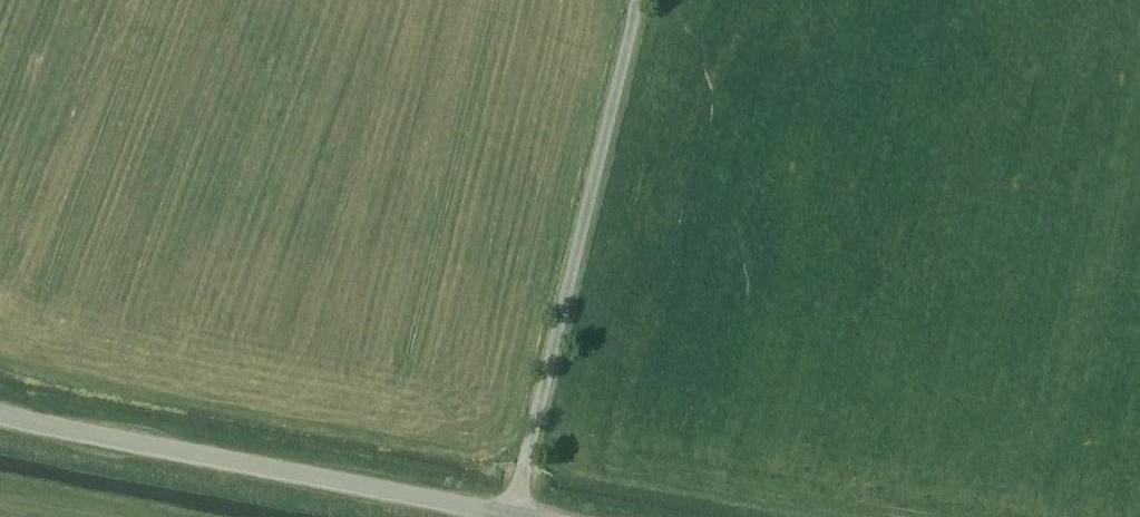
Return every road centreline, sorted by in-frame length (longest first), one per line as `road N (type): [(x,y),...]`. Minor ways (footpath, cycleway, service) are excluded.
road 1 (unclassified): [(473,516),(0,413)]

